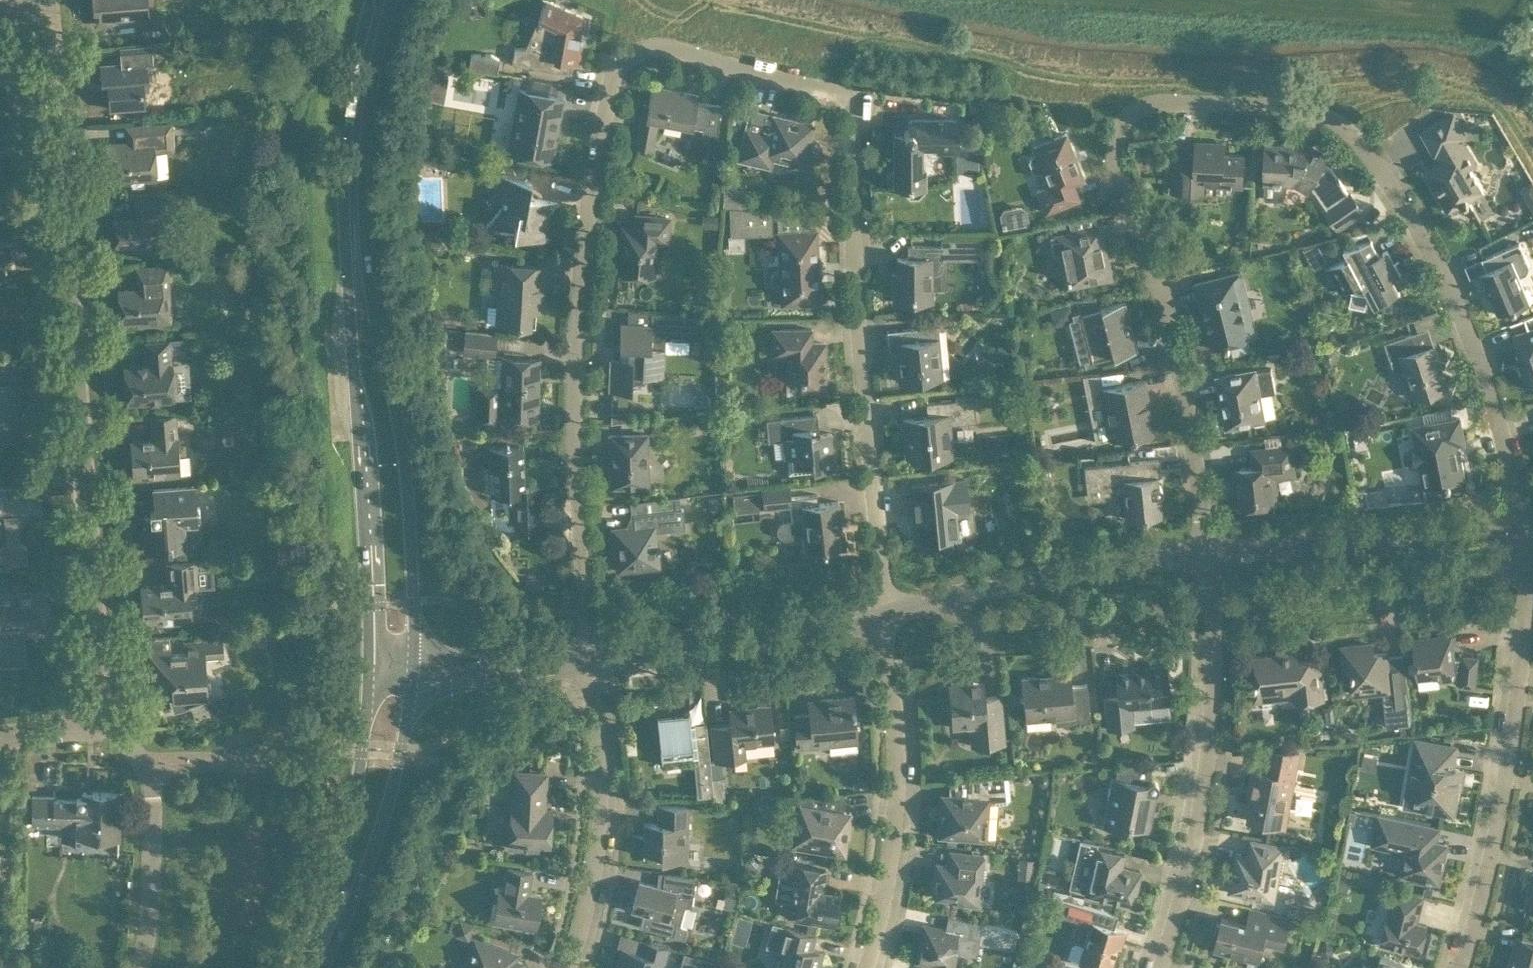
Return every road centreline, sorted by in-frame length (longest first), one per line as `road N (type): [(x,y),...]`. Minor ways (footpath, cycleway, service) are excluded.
road 1 (residential): [(592,661),(578,498),(575,324),(590,196),(616,71),(641,46),(679,48),(842,97),(855,115),(854,227),(885,616)]
road 2 (residential): [(1207,555),(1188,423),(1118,161),(1122,125),(1147,103),(1292,106),(1330,116),(1366,145),(1434,245),(1493,399),(1522,525)]
road 3 (residential): [(0,9),(10,9),(56,54),(97,728)]
road 4 (secondary): [(412,673),(406,485),(374,327),(354,144)]
road 5 (secondary): [(354,144),(341,226),(374,674)]
road 6 (residential): [(1525,572),(1513,743),(1458,967)]
road 7 (residential): [(1212,605),(1201,805),(1159,967)]
road 8 (residential): [(885,616),(895,783),(875,932),(862,967)]
road 9 (tertiary): [(1207,555),(1522,525)]
road 10 (residential): [(1212,605),(1525,572)]
road 11 (residential): [(566,967),(596,878),(605,748),(592,661)]
road 12 (secondary): [(320,967),(386,814),(412,673)]
road 13 (secondary): [(374,674),(343,844),(306,967)]
road 14 (tertiary): [(592,661),(780,641),(885,616)]
road 15 (residential): [(941,601),(977,631),(1212,605)]
road 16 (tertiary): [(941,601),(1207,555)]
road 17 (residential): [(97,728),(140,761),(152,794),(152,924),(142,967)]
road 18 (tertiary): [(412,673),(592,661)]
road 19 (secondary): [(354,144),(381,0)]

